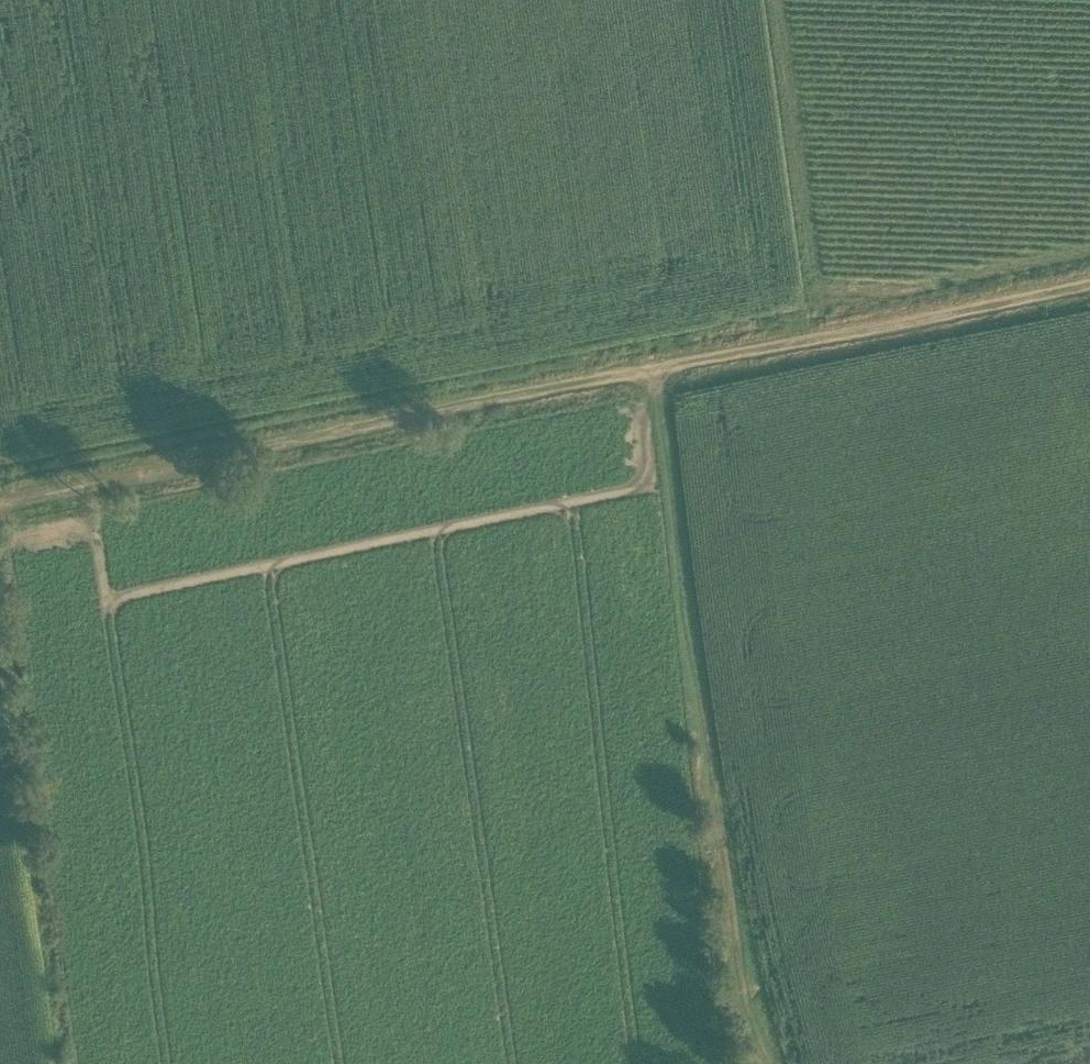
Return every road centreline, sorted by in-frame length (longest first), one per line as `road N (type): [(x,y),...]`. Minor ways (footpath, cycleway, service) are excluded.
road 1 (track): [(0,505),(1089,287)]

